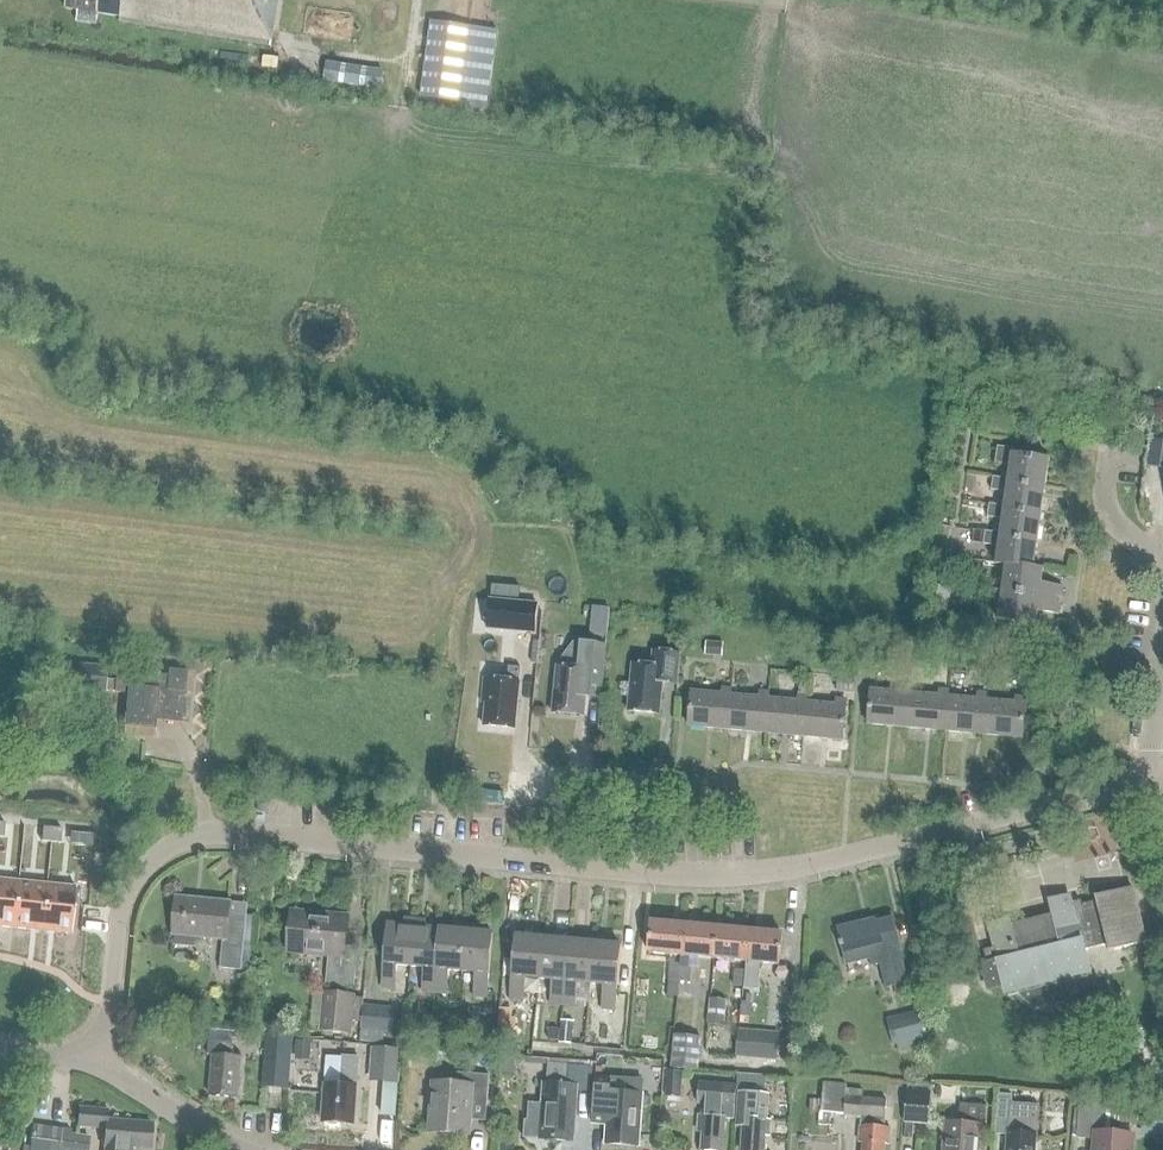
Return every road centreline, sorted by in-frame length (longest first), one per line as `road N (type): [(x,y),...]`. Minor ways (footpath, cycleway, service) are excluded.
road 1 (unclassified): [(638,873),(202,837),(157,857),(128,897),(98,1058)]
road 2 (unclassified): [(1159,796),(749,877),(638,873)]
road 3 (residential): [(638,873),(641,796),(629,783),(532,773)]
road 4 (tertiary): [(224,1145),(98,1058)]
road 5 (residential): [(1162,560),(1111,520),(1103,492),(1107,448)]

